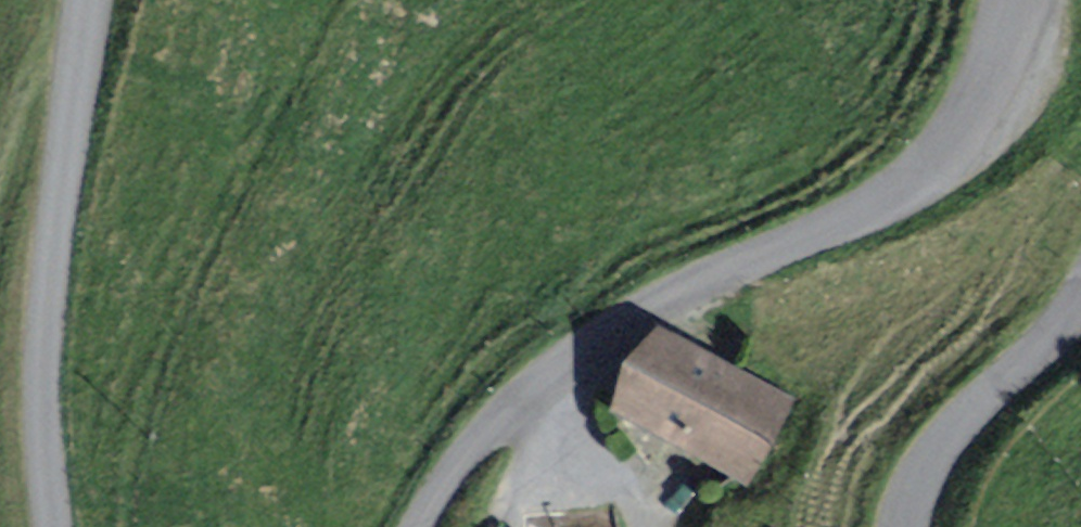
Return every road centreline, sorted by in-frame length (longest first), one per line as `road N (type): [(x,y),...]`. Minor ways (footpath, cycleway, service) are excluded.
road 1 (unclassified): [(415,526),(464,451),(551,369),(654,307),(876,204),(937,161),(968,120),(1021,0)]
road 2 (unclassified): [(55,526),(44,409),(50,324),(97,0)]
road 3 (unclassified): [(1080,298),(933,459),(905,526)]

